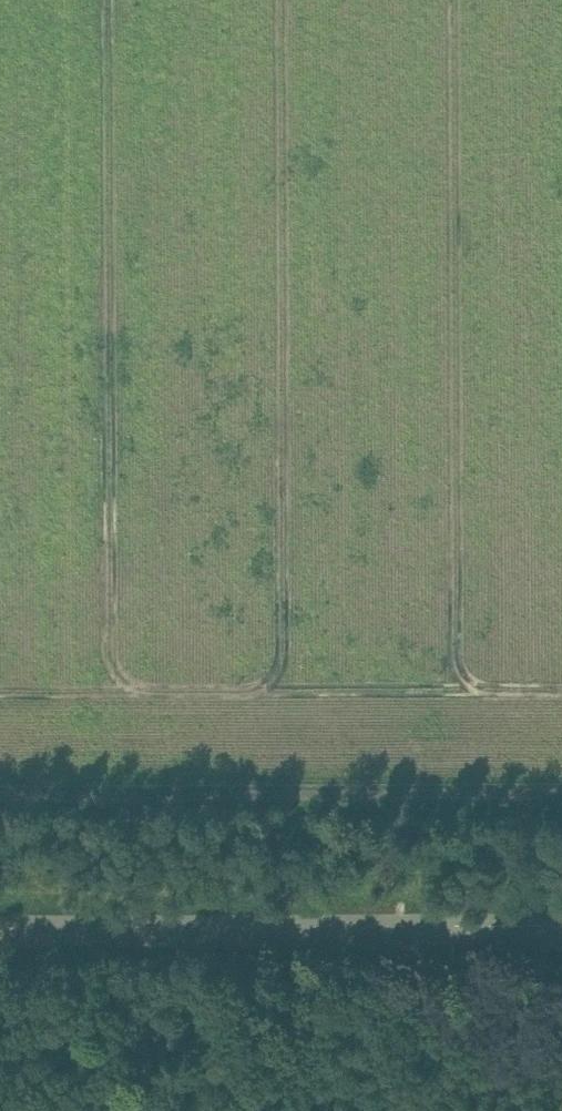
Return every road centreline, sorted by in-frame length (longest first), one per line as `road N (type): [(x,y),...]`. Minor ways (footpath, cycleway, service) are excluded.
road 1 (unclassified): [(0,927),(561,927)]

